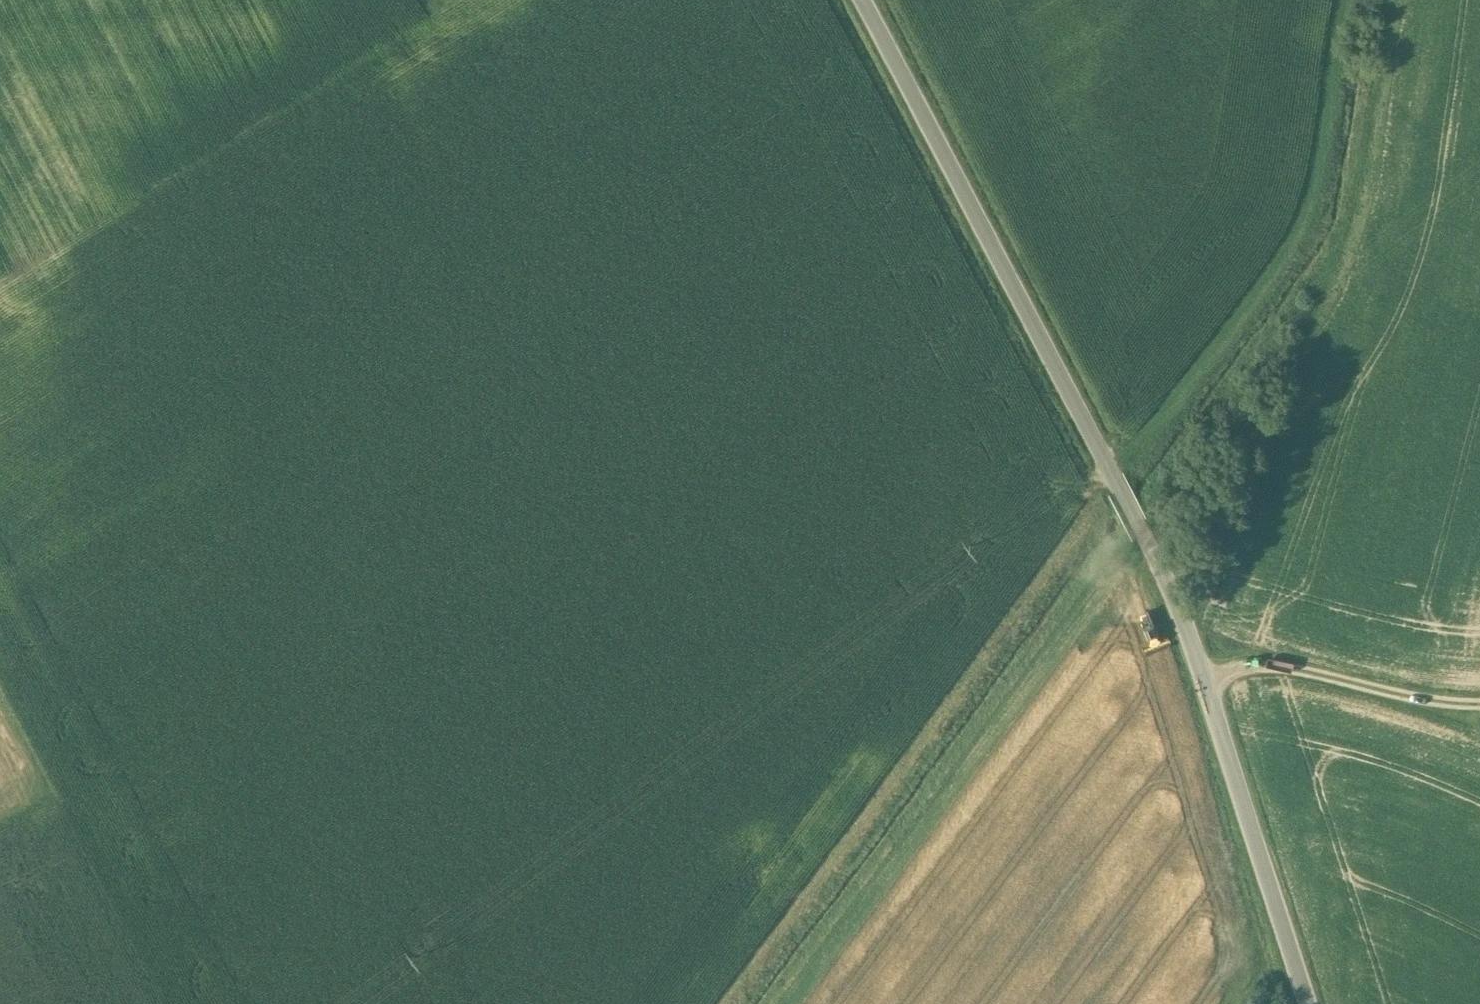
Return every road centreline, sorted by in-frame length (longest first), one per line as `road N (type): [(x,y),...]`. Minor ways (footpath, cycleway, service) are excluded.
road 1 (unclassified): [(858,0),(1186,624),(1306,1003)]

